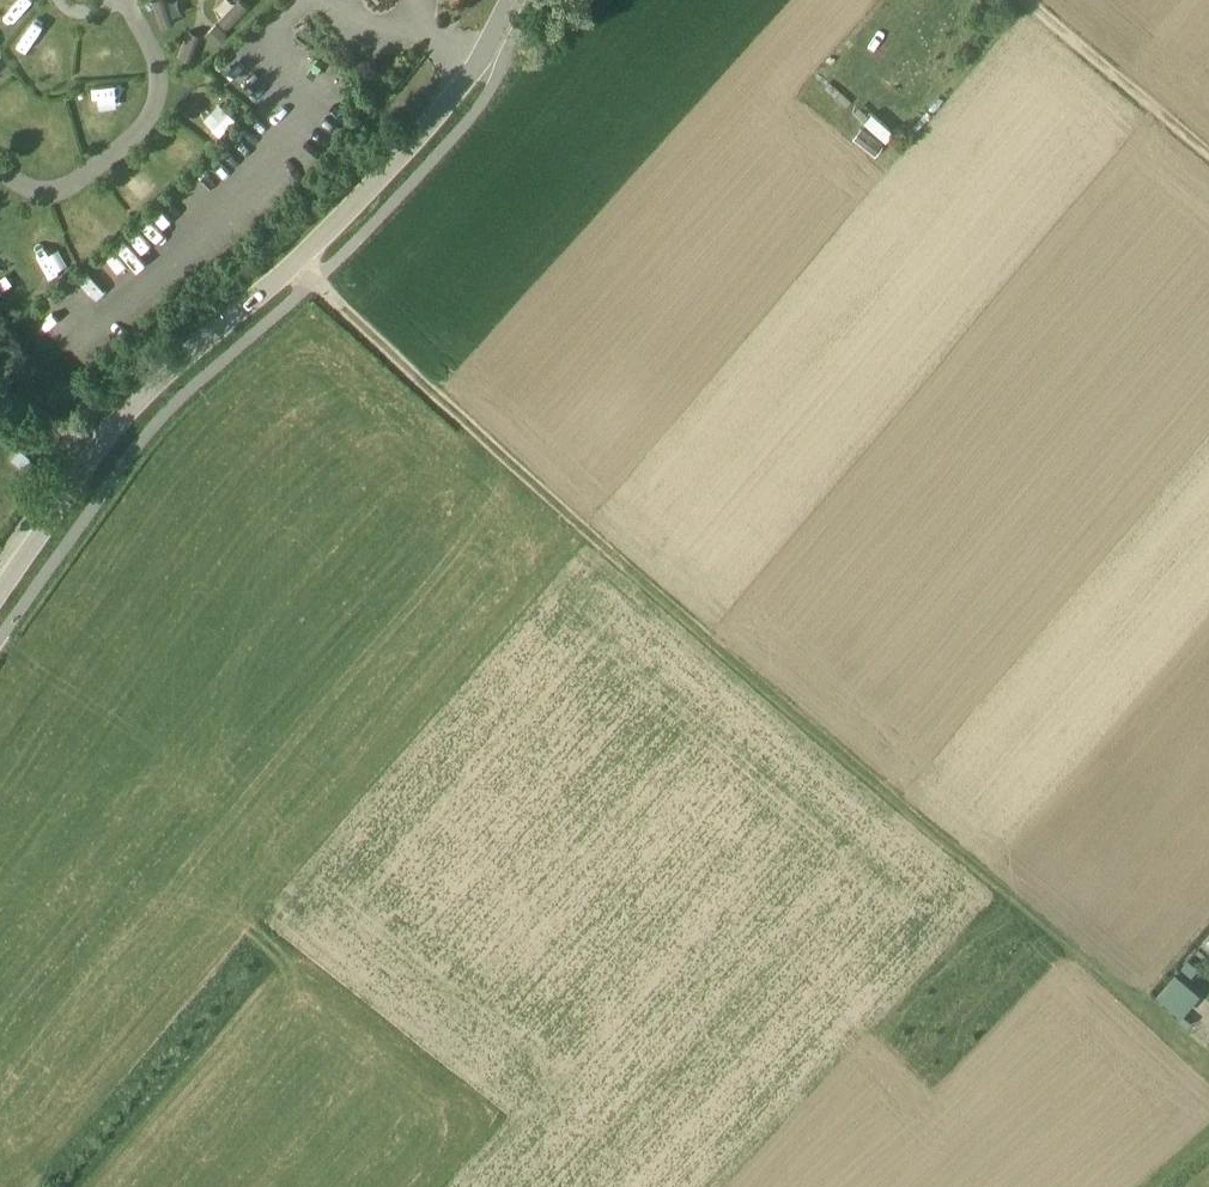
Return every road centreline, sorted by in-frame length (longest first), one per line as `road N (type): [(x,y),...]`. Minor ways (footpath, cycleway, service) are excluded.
road 1 (track): [(1208,1063),(591,532),(358,322),(299,258)]
road 2 (unclassified): [(0,598),(143,401),(299,258),(480,61),(510,0)]
road 3 (track): [(1026,0),(1208,155)]

